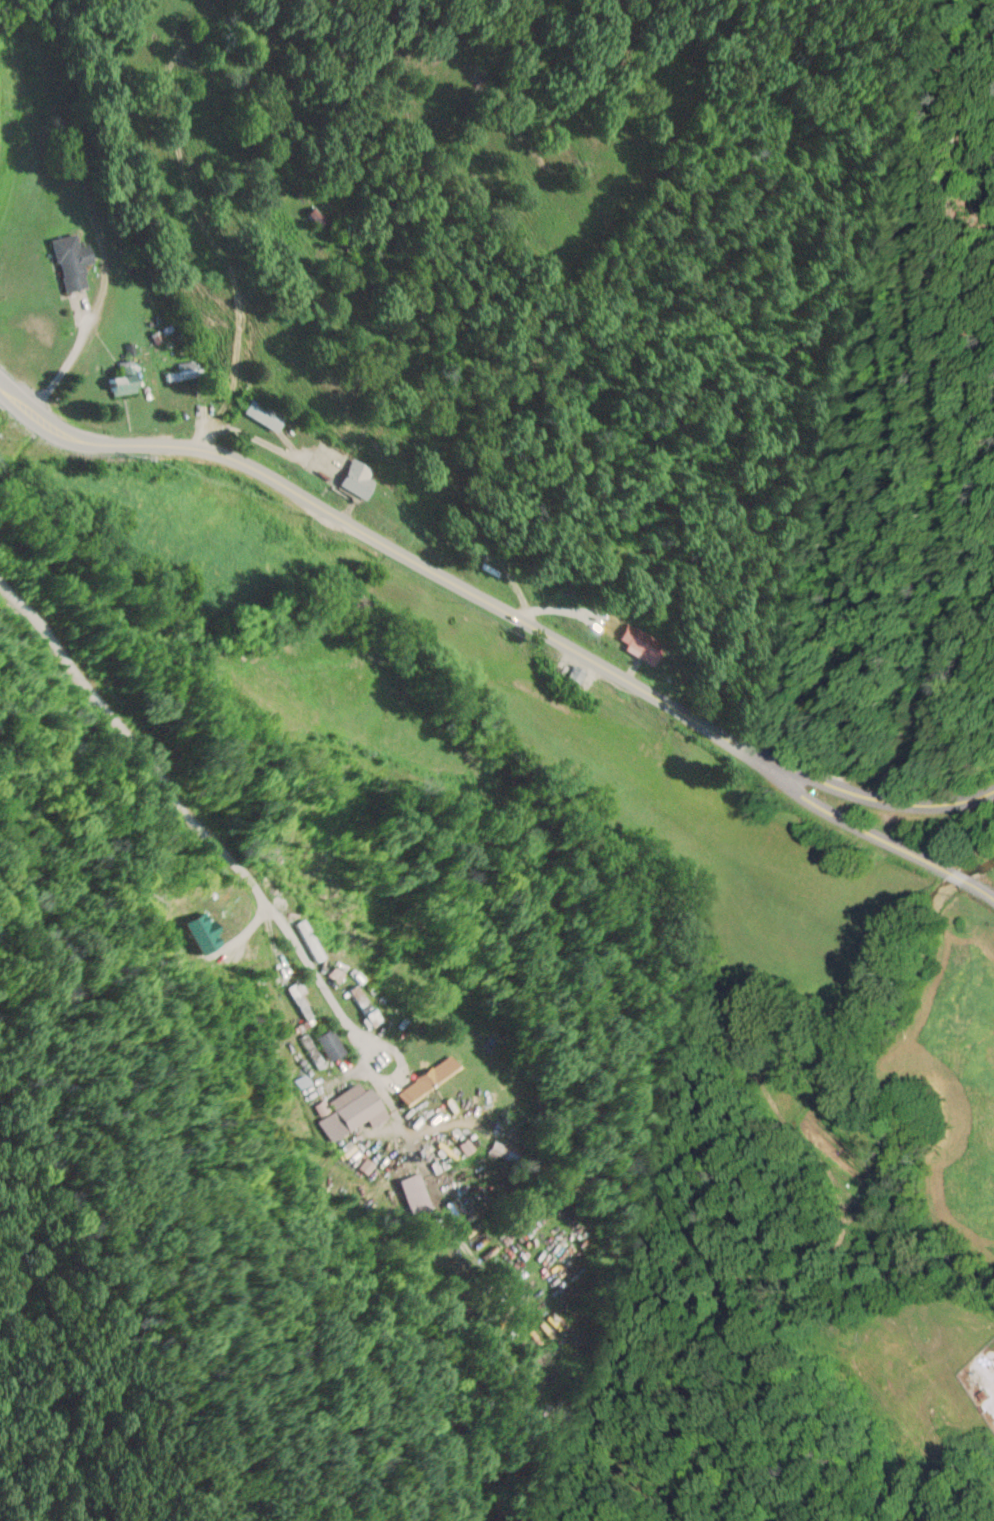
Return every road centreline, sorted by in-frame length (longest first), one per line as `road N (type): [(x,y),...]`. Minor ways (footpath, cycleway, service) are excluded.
road 1 (tertiary): [(0,385),(73,439),(204,444),(793,759),(923,797),(993,760)]
road 2 (tertiary): [(993,927),(934,852),(923,797)]

